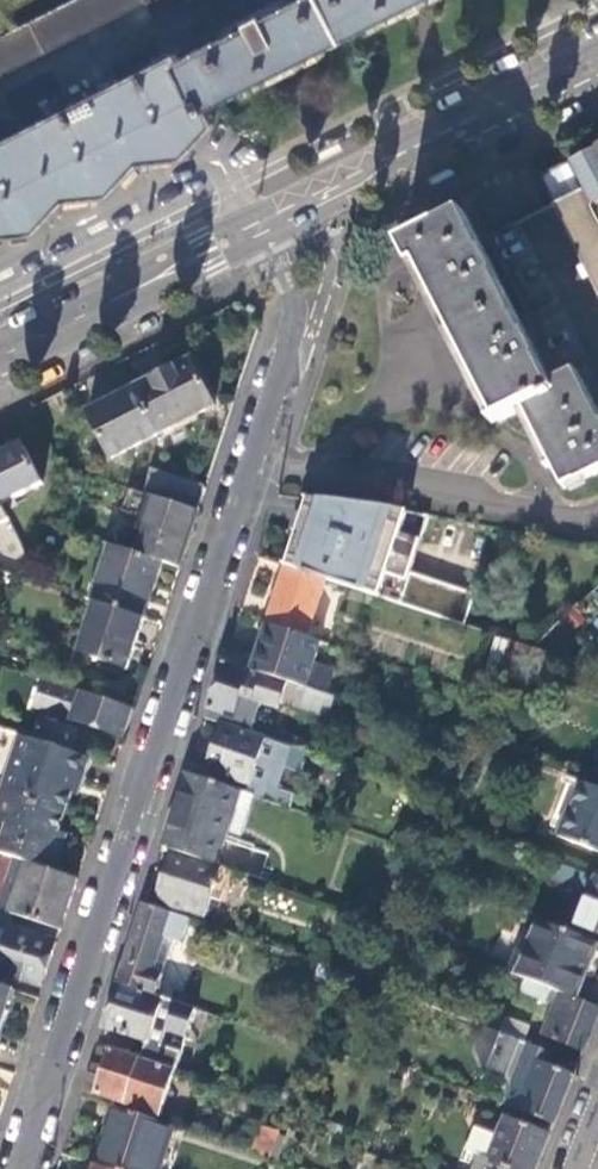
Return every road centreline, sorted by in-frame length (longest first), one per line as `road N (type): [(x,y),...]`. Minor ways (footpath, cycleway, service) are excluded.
road 1 (residential): [(264,226),(292,289),(292,334),(18,1168)]
road 2 (secondary): [(597,57),(264,226)]
road 3 (secondary): [(264,226),(0,354)]

